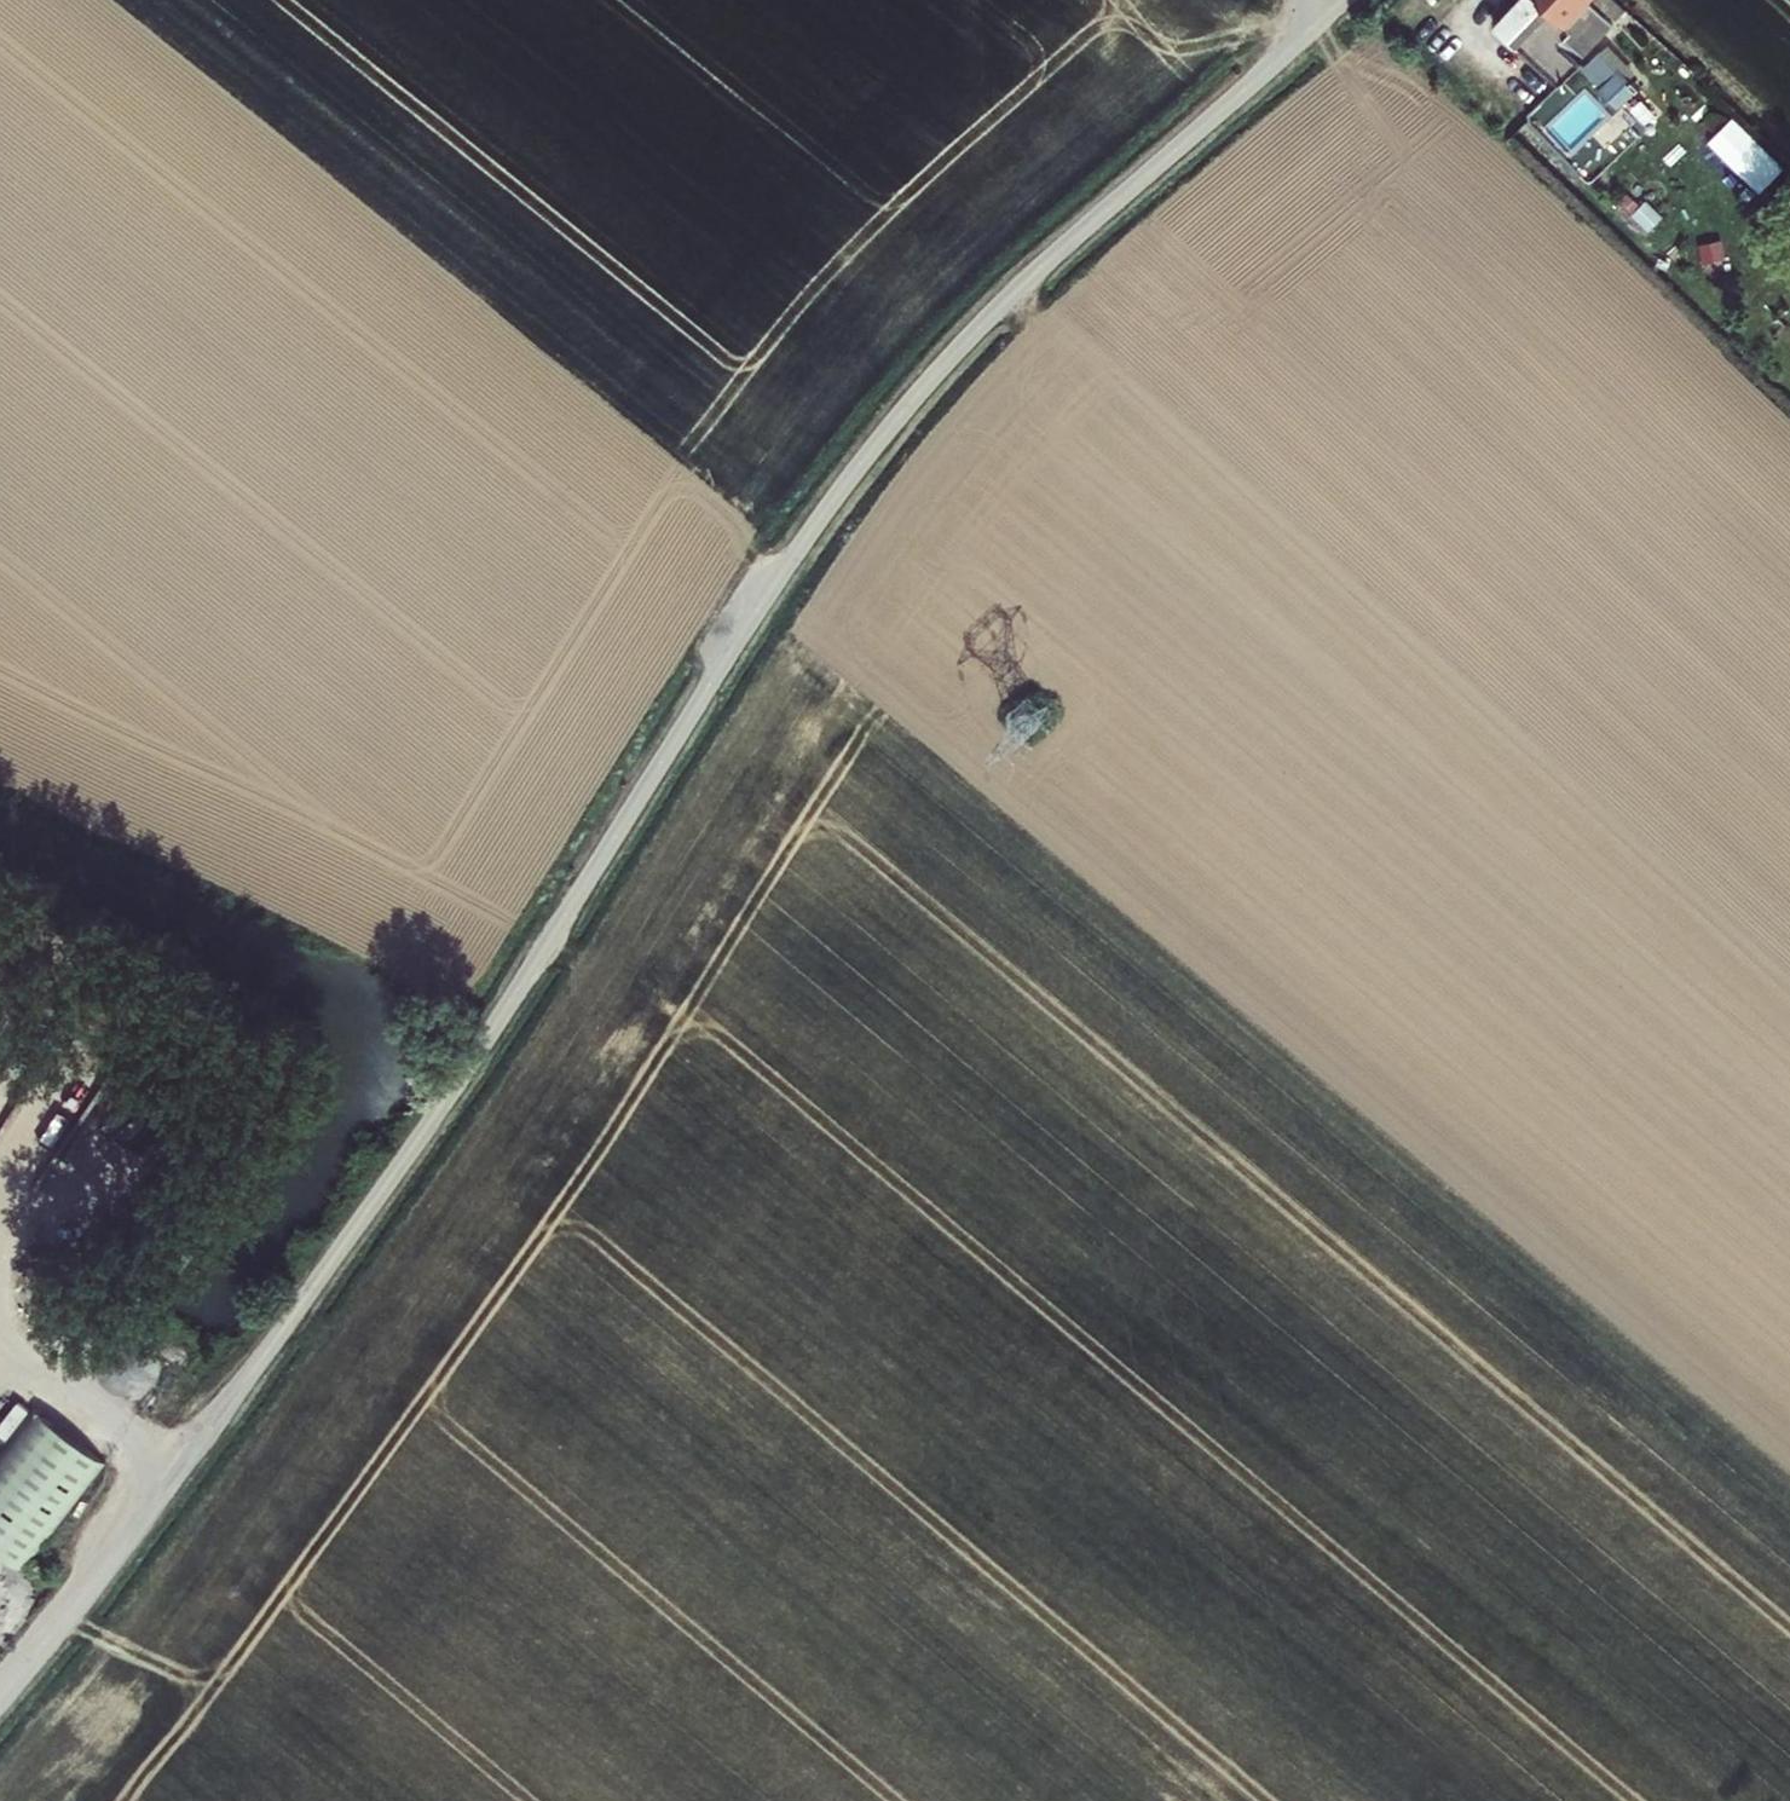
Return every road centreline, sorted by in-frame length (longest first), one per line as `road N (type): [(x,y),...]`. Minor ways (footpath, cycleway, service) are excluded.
road 1 (unclassified): [(1323,14),(1045,258),(857,465),(474,1055),(247,1374),(0,1689)]

